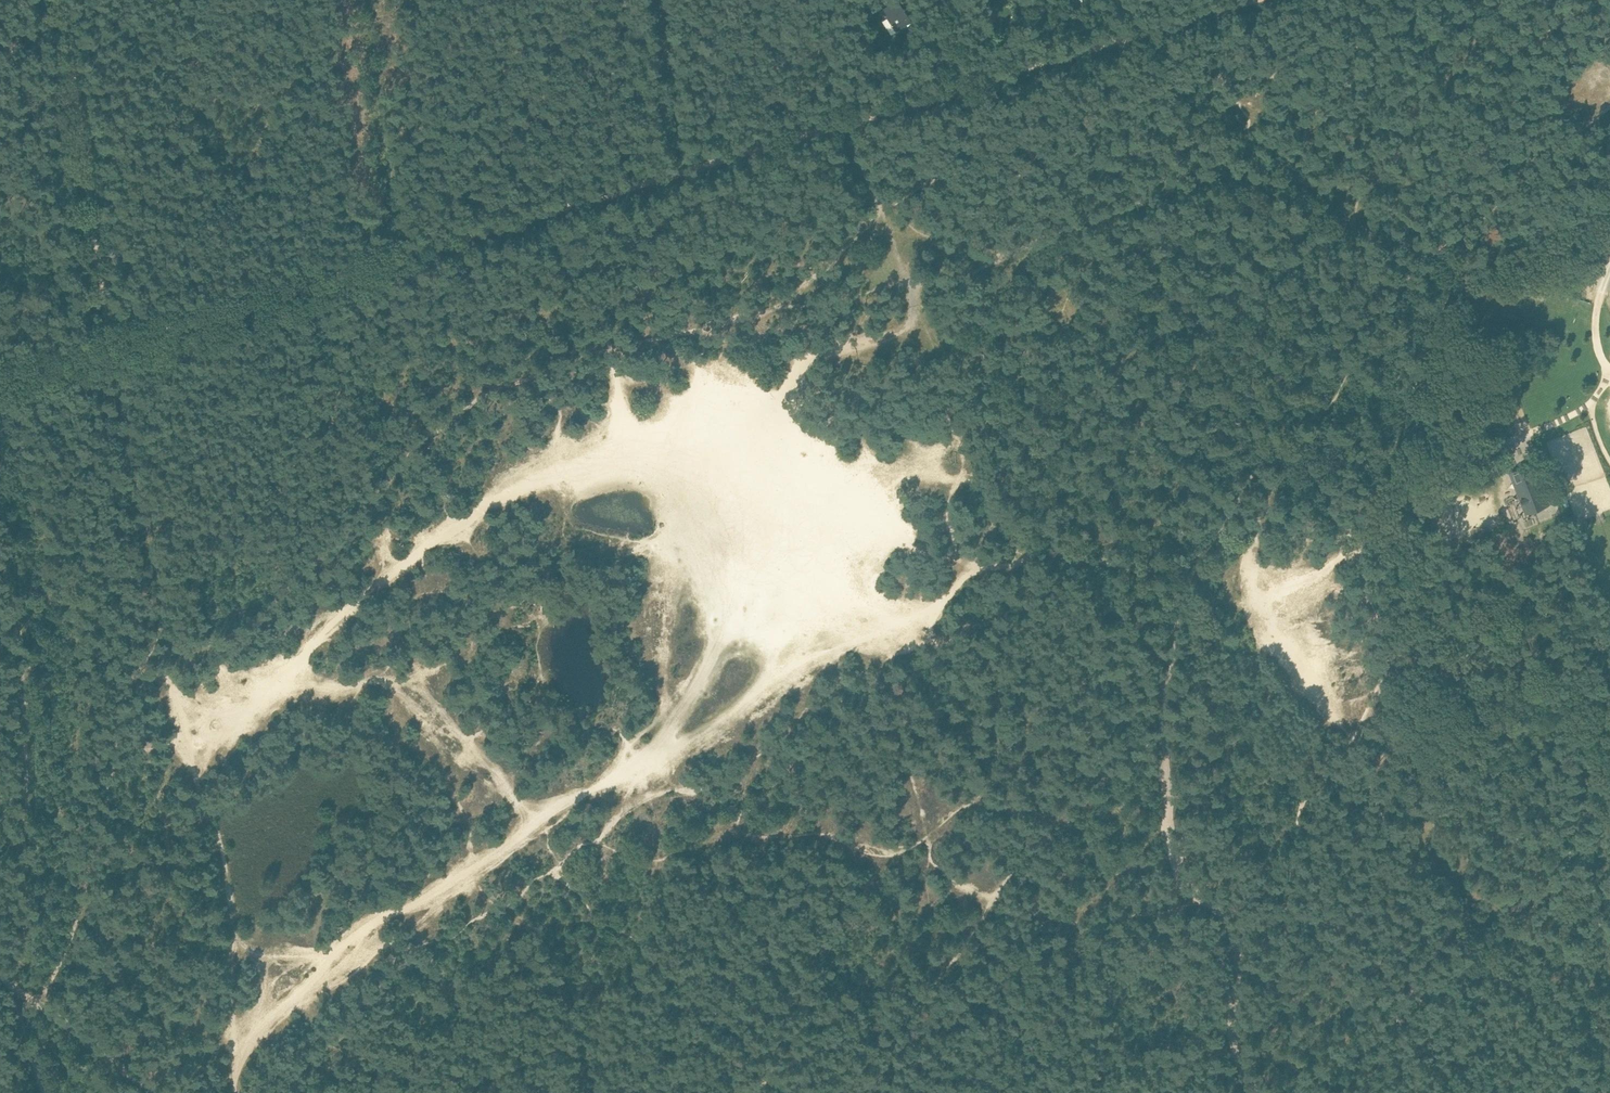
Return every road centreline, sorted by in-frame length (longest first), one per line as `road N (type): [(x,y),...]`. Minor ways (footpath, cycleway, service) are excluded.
road 1 (track): [(954,90),(109,343)]
road 2 (track): [(109,343),(66,0)]
road 3 (track): [(1251,0),(954,90)]

